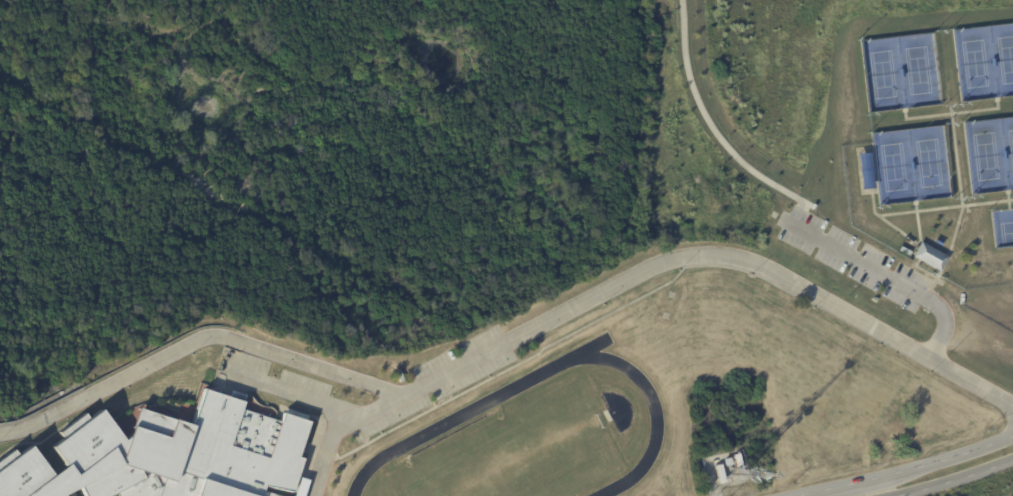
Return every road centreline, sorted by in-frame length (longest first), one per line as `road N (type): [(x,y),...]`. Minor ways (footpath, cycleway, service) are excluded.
road 1 (tertiary): [(851,495),(1012,446)]

